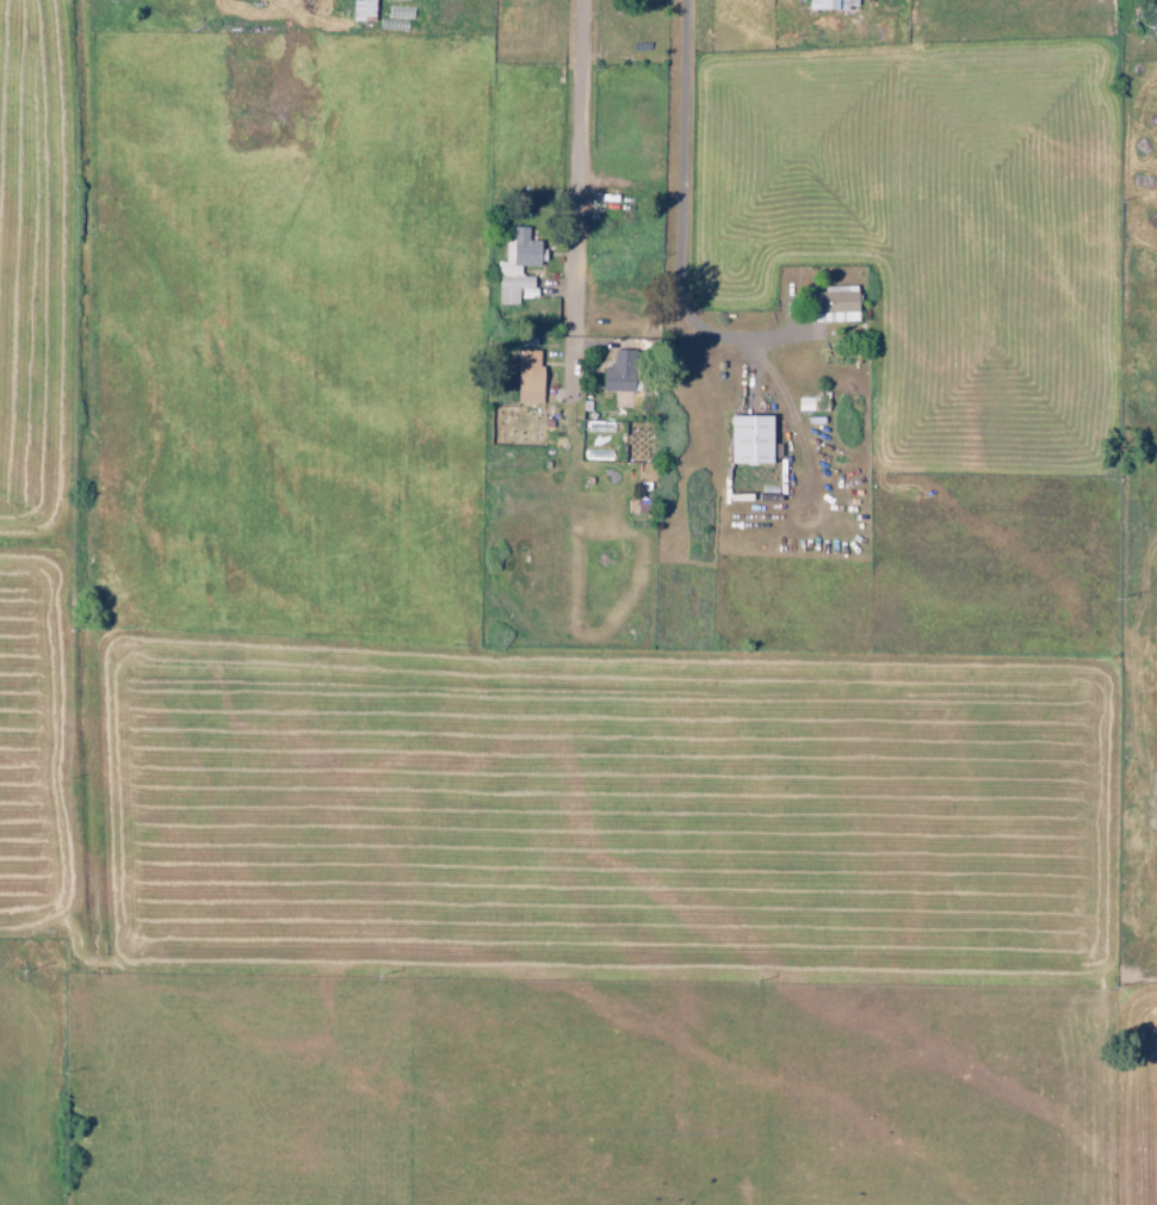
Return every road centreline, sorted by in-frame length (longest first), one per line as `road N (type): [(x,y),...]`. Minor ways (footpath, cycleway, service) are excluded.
road 1 (residential): [(691,0),(686,307),(698,327),(717,336),(782,341)]
road 2 (residential): [(586,0),(574,383)]

